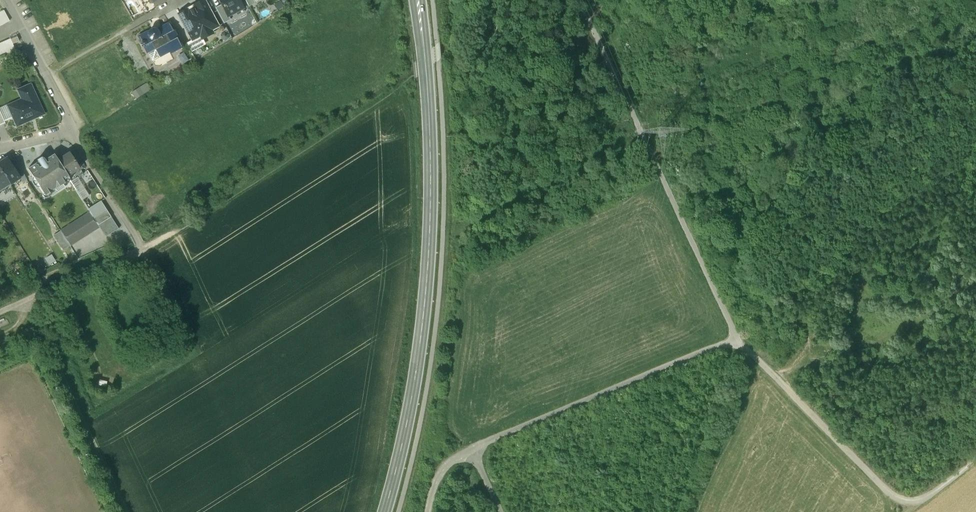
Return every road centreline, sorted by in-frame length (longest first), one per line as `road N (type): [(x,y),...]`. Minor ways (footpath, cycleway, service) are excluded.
road 1 (secondary): [(385,511),(425,310),(430,110),(419,0)]
road 2 (track): [(586,0),(739,343)]
road 3 (track): [(430,511),(437,478),(451,462),(739,343)]
road 4 (track): [(414,85),(143,252)]
road 5 (track): [(33,301),(128,511)]
road 6 (residential): [(0,149),(71,131),(7,0)]
road 7 (track): [(811,361),(826,366),(862,420),(896,432),(975,404)]
road 8 (track): [(791,393),(913,511)]
road 9 (track): [(143,252),(0,315)]
road 10 (track): [(143,252),(71,131)]

